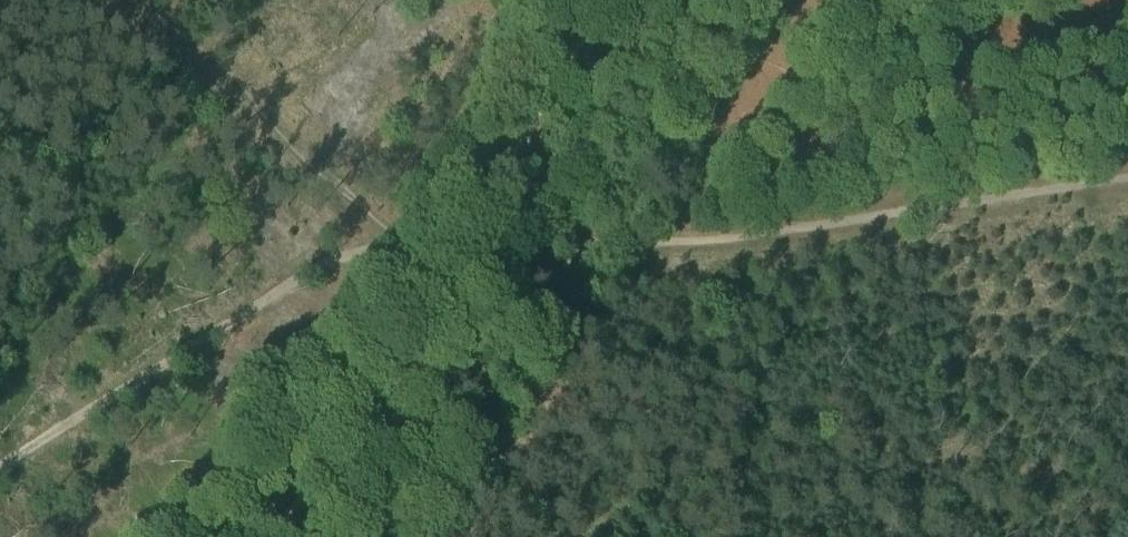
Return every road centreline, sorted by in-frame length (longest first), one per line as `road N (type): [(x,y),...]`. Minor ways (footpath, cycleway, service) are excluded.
road 1 (track): [(507,246),(785,230),(1127,176)]
road 2 (track): [(0,467),(324,265),(413,254)]
road 3 (track): [(323,536),(507,246)]
road 4 (track): [(507,246),(658,0)]

